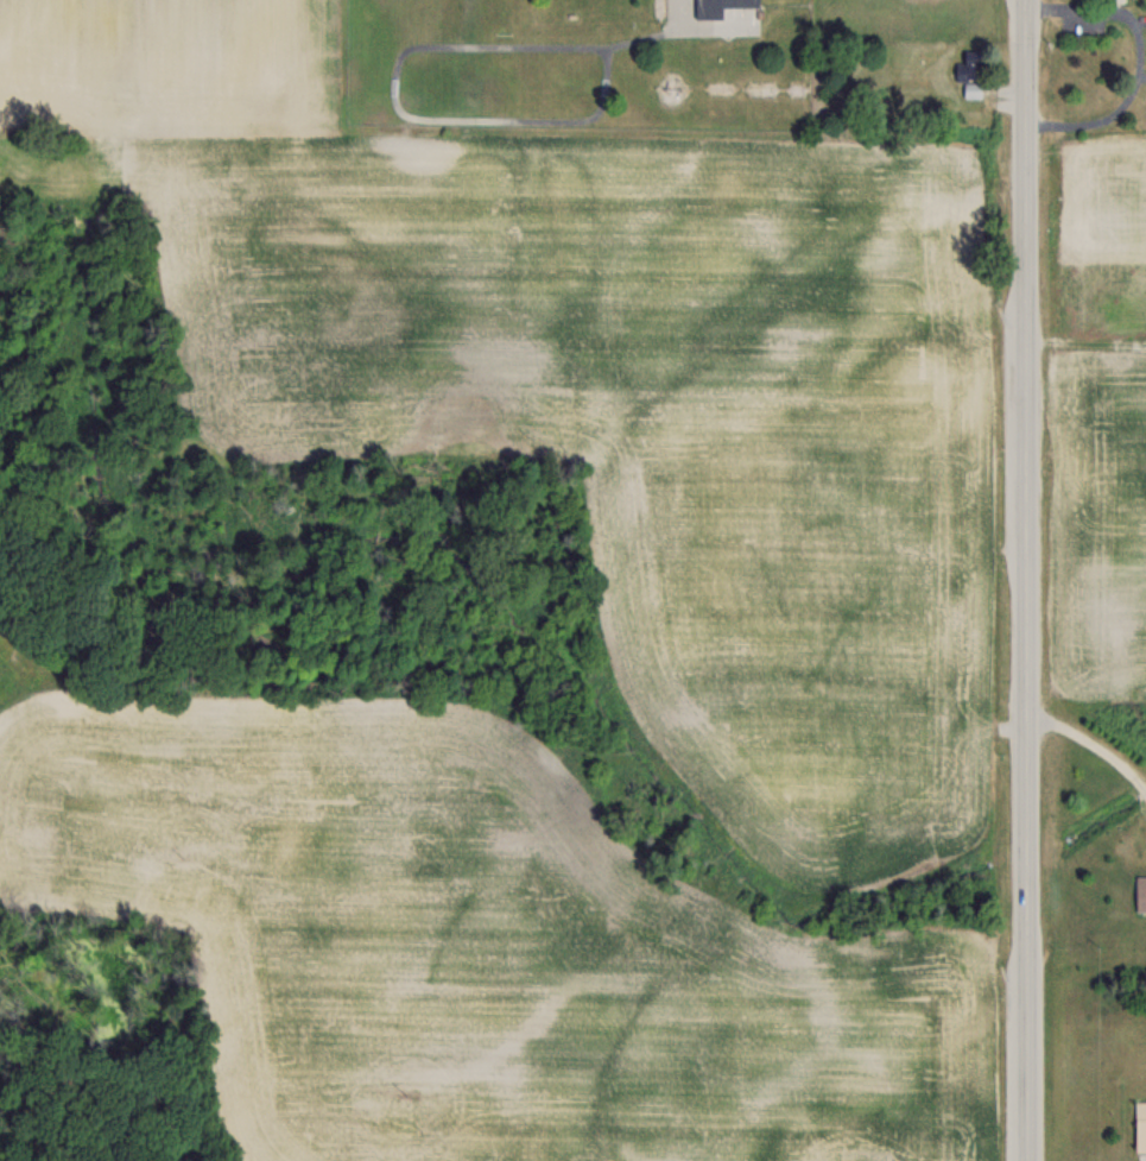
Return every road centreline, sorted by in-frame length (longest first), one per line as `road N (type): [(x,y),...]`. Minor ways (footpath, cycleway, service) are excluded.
road 1 (residential): [(1028,1160),(1027,0)]

